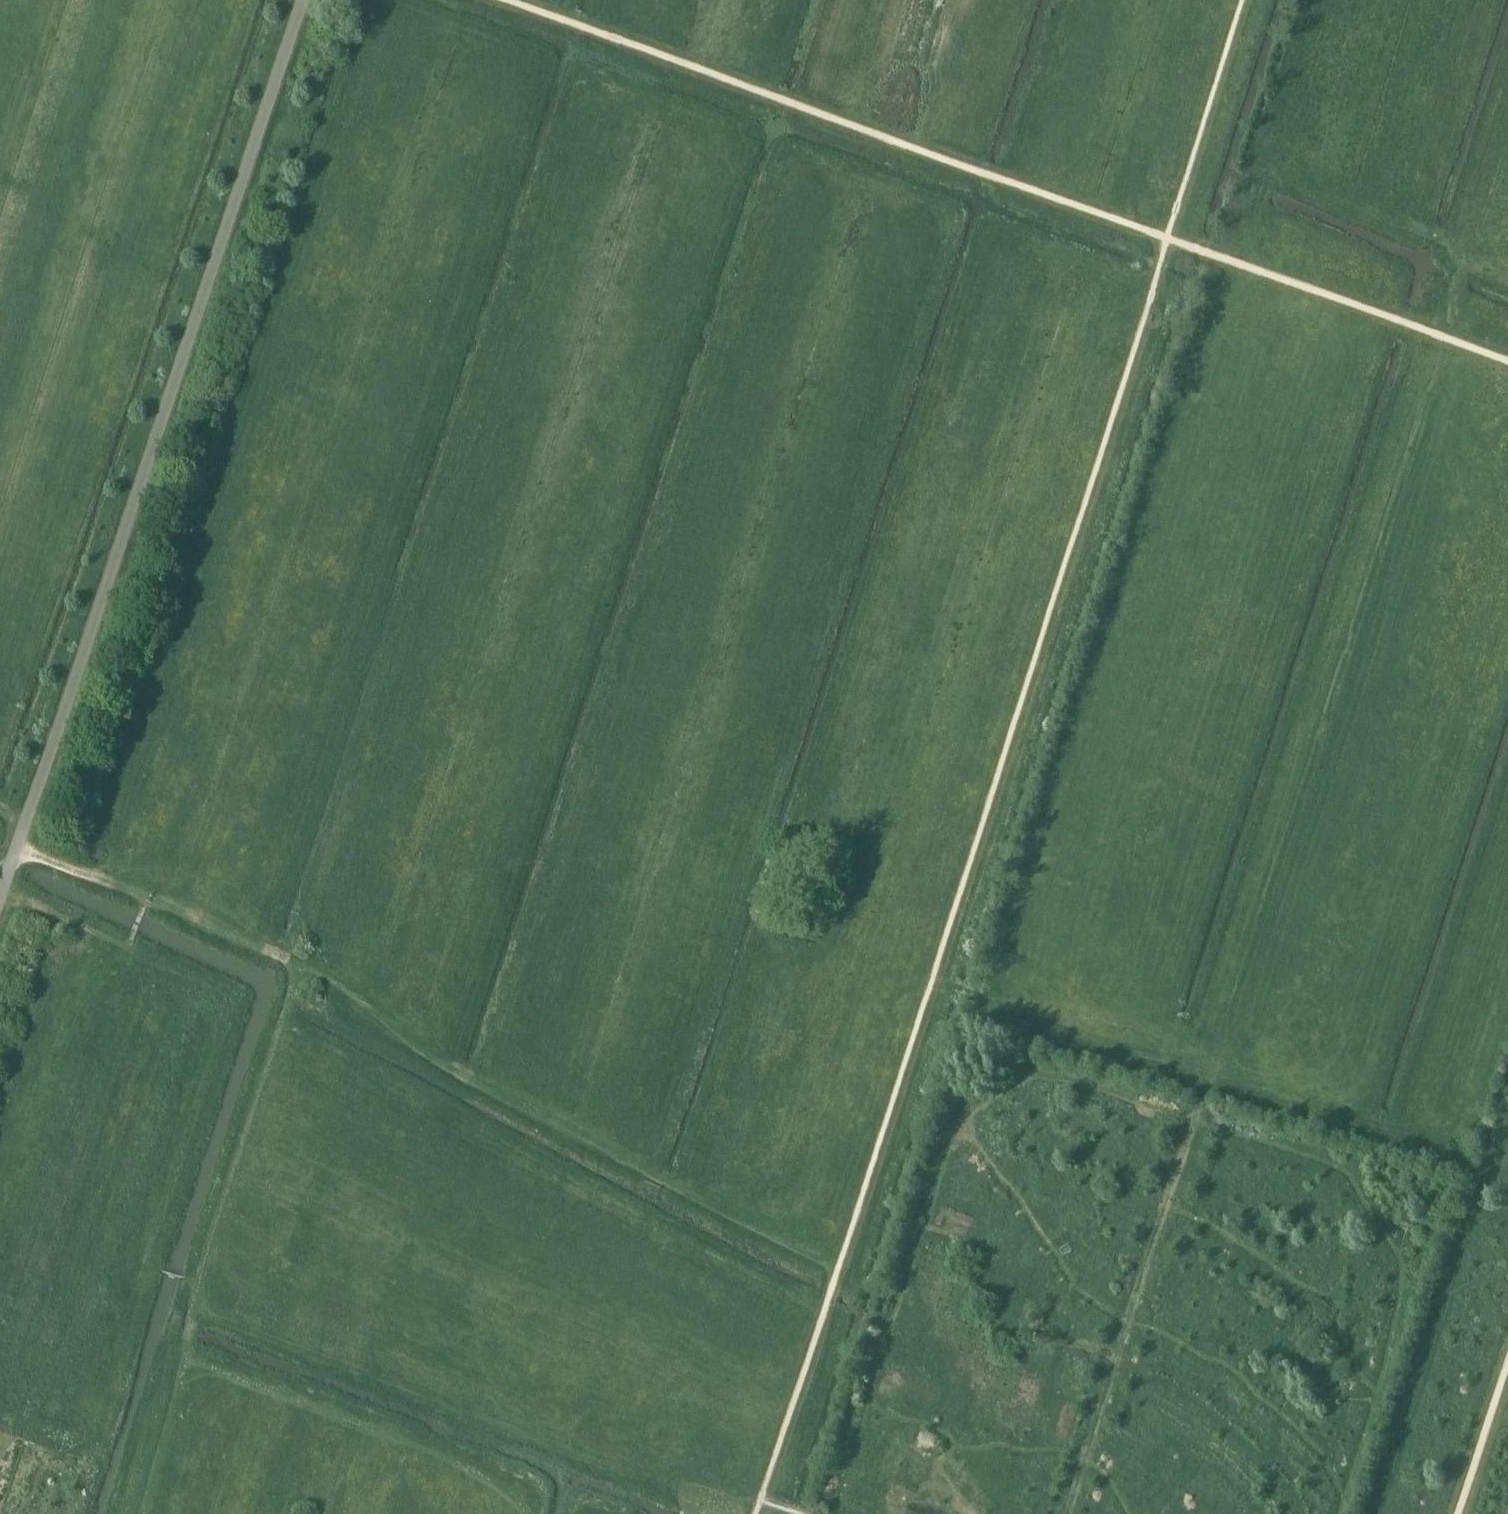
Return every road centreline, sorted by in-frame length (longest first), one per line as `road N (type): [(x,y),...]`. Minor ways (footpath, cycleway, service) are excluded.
road 1 (track): [(836,1268),(479,1085),(325,980),(299,973)]
road 2 (track): [(1458,1513),(1507,1360)]

